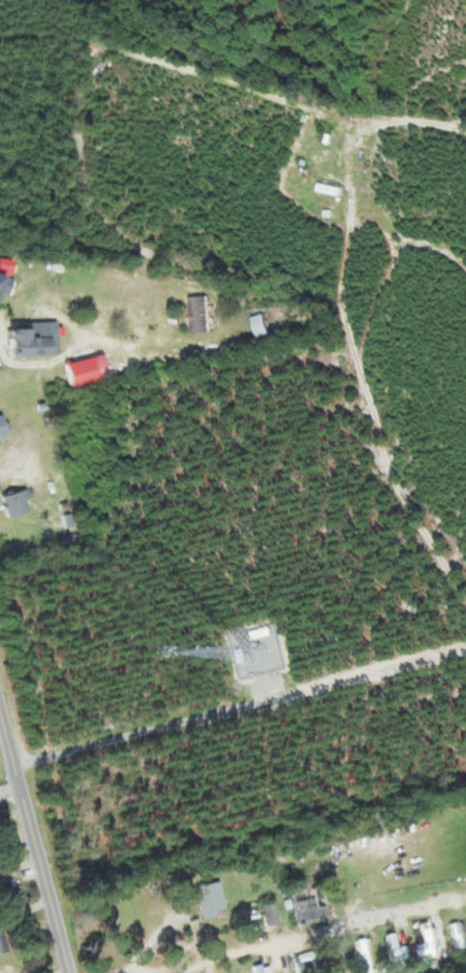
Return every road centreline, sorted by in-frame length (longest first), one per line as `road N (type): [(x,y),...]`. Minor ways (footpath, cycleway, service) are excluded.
road 1 (residential): [(130,972),(465,893)]
road 2 (tertiary): [(72,972),(0,692)]

